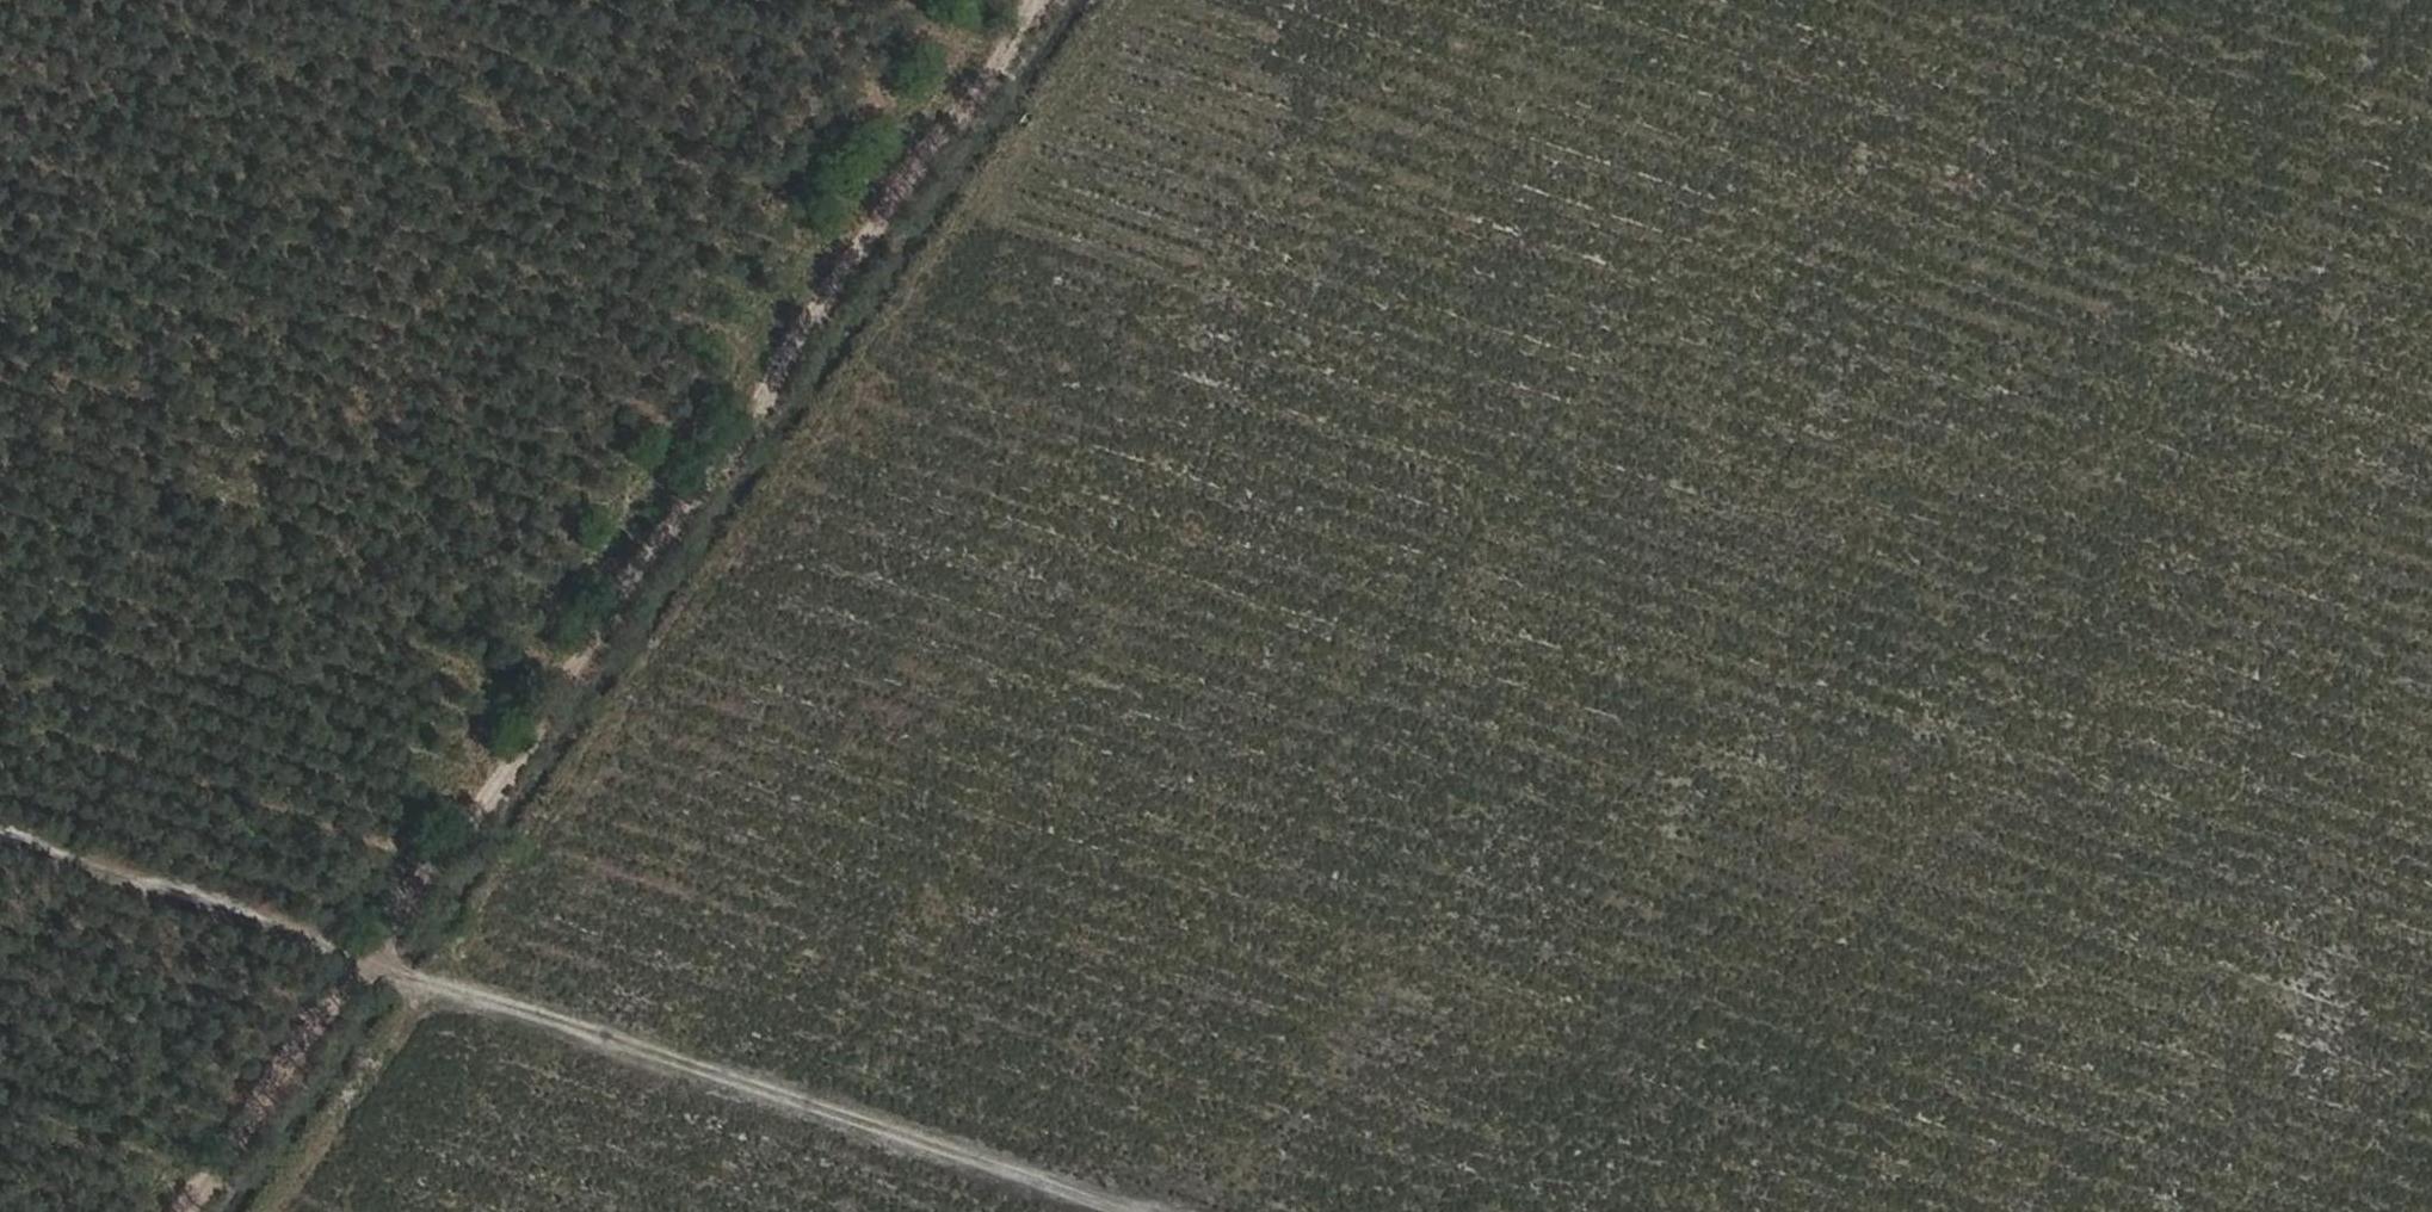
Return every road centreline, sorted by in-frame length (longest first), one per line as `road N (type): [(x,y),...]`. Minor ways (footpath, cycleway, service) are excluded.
road 1 (track): [(192,1211),(592,656),(1038,0)]
road 2 (track): [(0,844),(1138,1211)]

